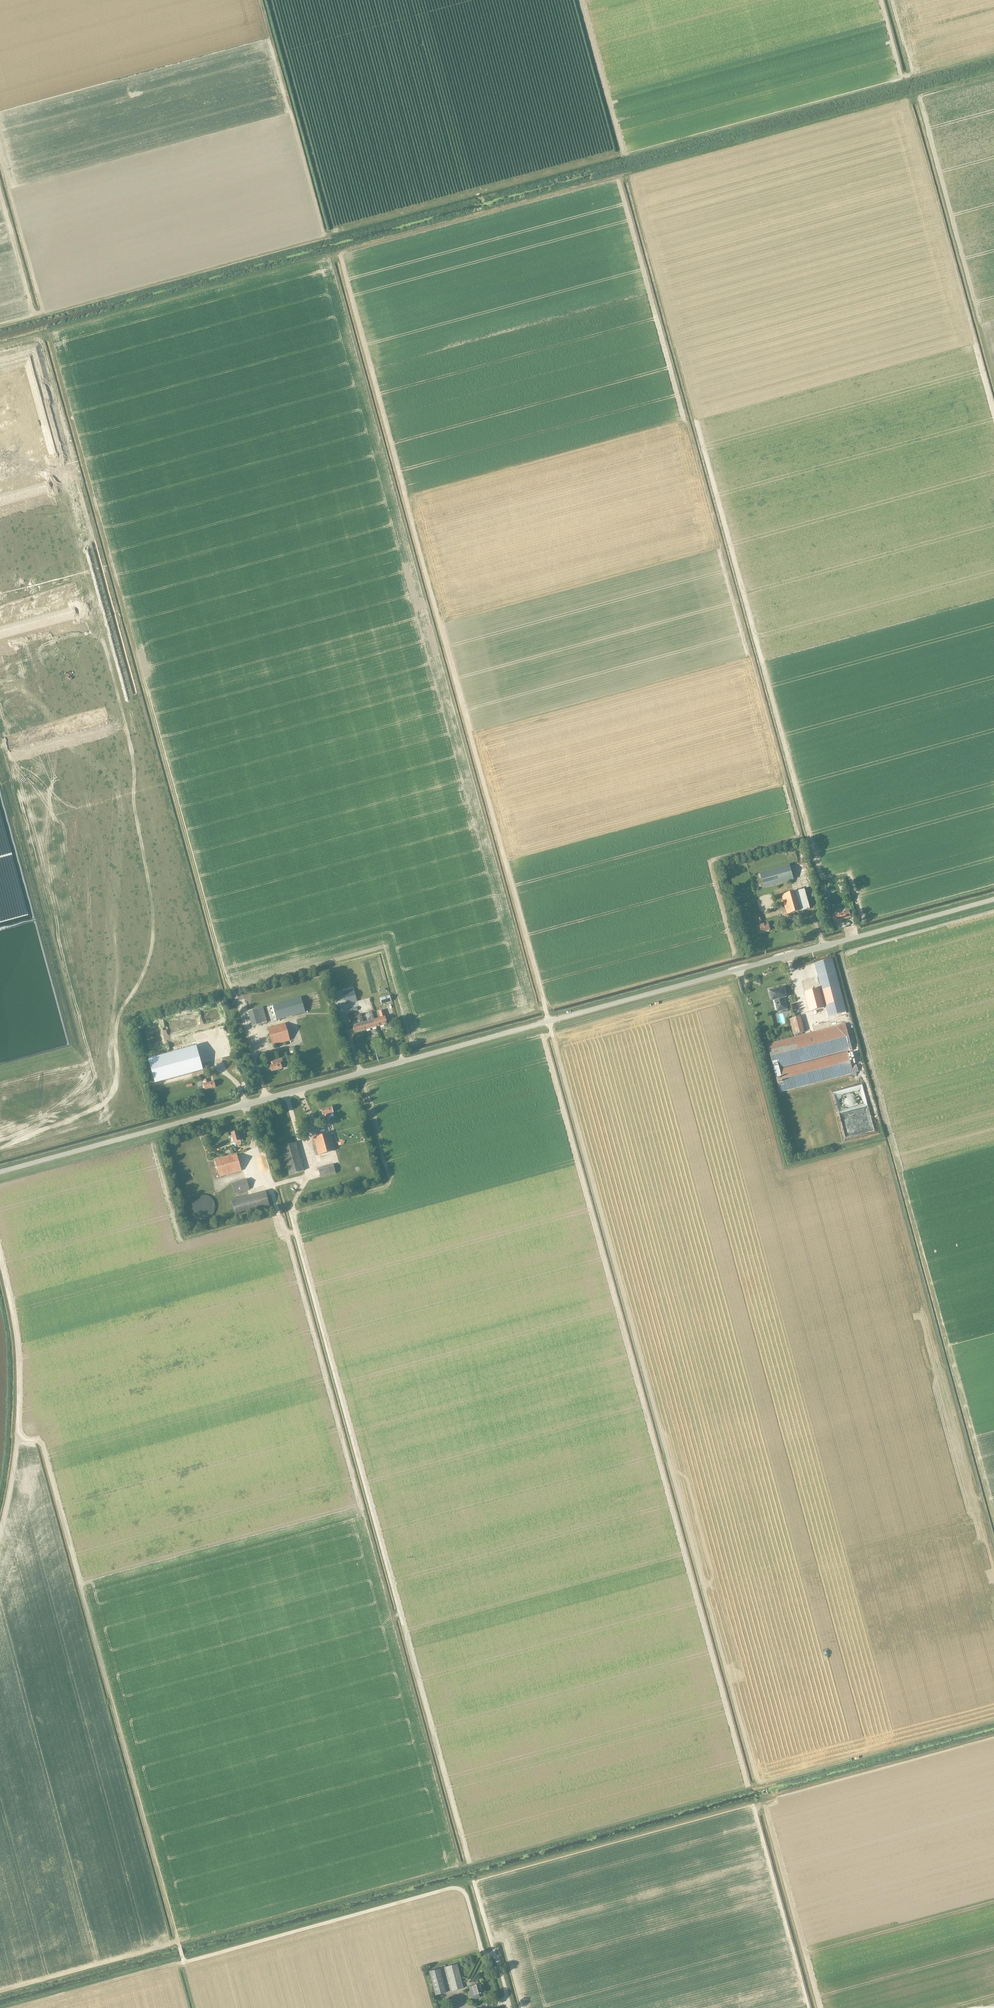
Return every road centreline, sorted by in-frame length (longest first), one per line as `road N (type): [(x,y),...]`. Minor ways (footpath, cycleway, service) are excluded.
road 1 (unclassified): [(0,1172),(993,899)]
road 2 (track): [(495,1953),(482,1951),(466,1896),(455,1888),(184,1962),(178,1943)]

